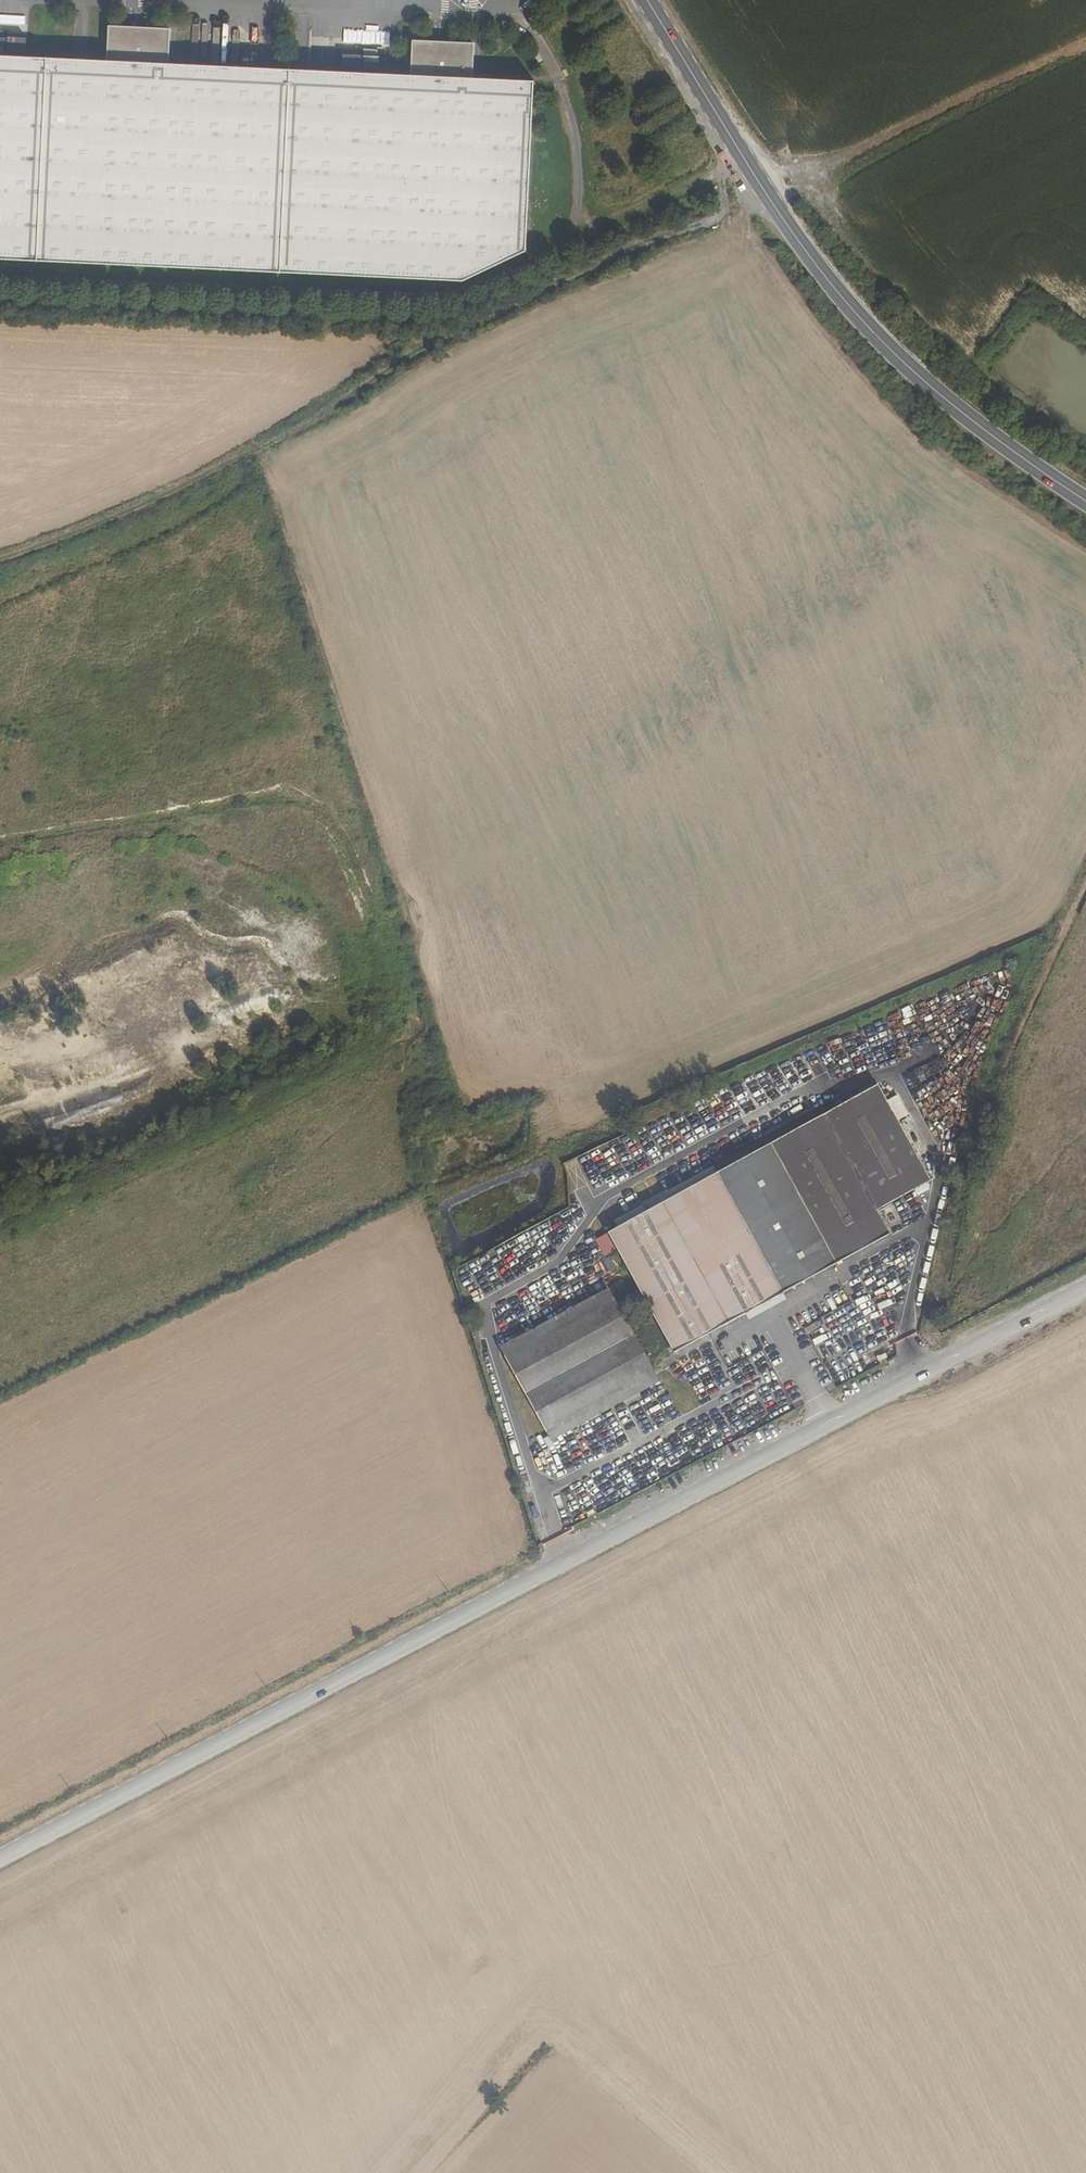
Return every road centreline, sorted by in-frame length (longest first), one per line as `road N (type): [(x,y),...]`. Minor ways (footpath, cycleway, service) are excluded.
road 1 (tertiary): [(0,1859),(1085,1288)]
road 2 (track): [(1085,48),(769,198),(496,310),(188,491),(0,562)]
road 3 (secondary): [(1085,502),(945,400),(850,309),(764,192),(648,0)]
road 4 (track): [(939,1367),(927,1339),(970,1182),(1085,865)]

